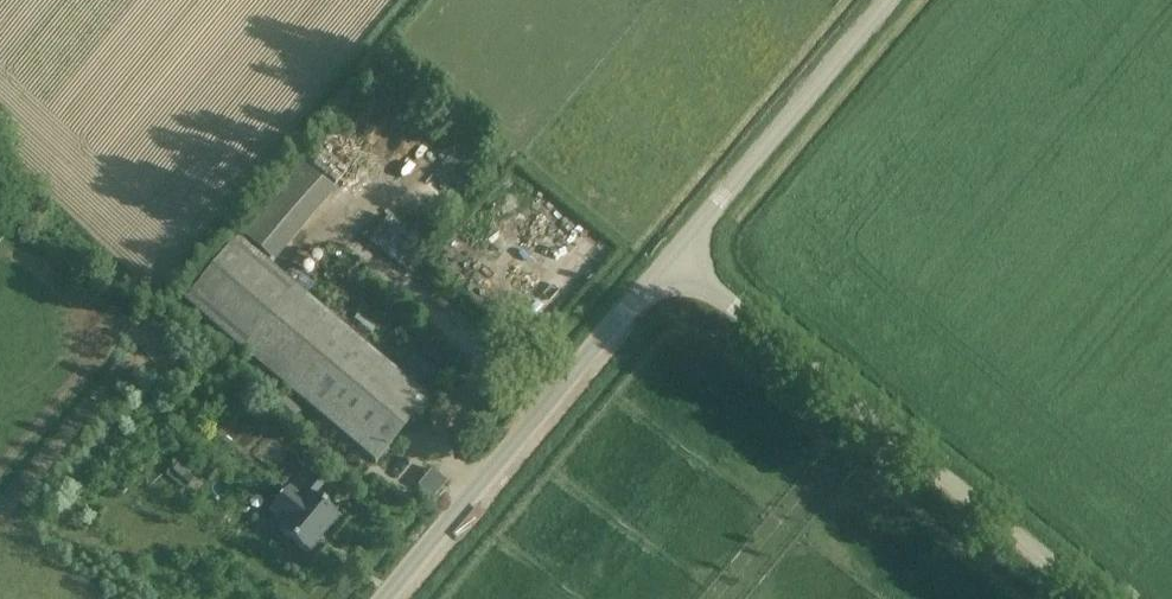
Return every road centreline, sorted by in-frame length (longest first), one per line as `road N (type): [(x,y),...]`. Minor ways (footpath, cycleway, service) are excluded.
road 1 (unclassified): [(1088,598),(662,273)]
road 2 (unclassified): [(381,598),(662,273)]
road 3 (unclassified): [(662,273),(894,0)]

